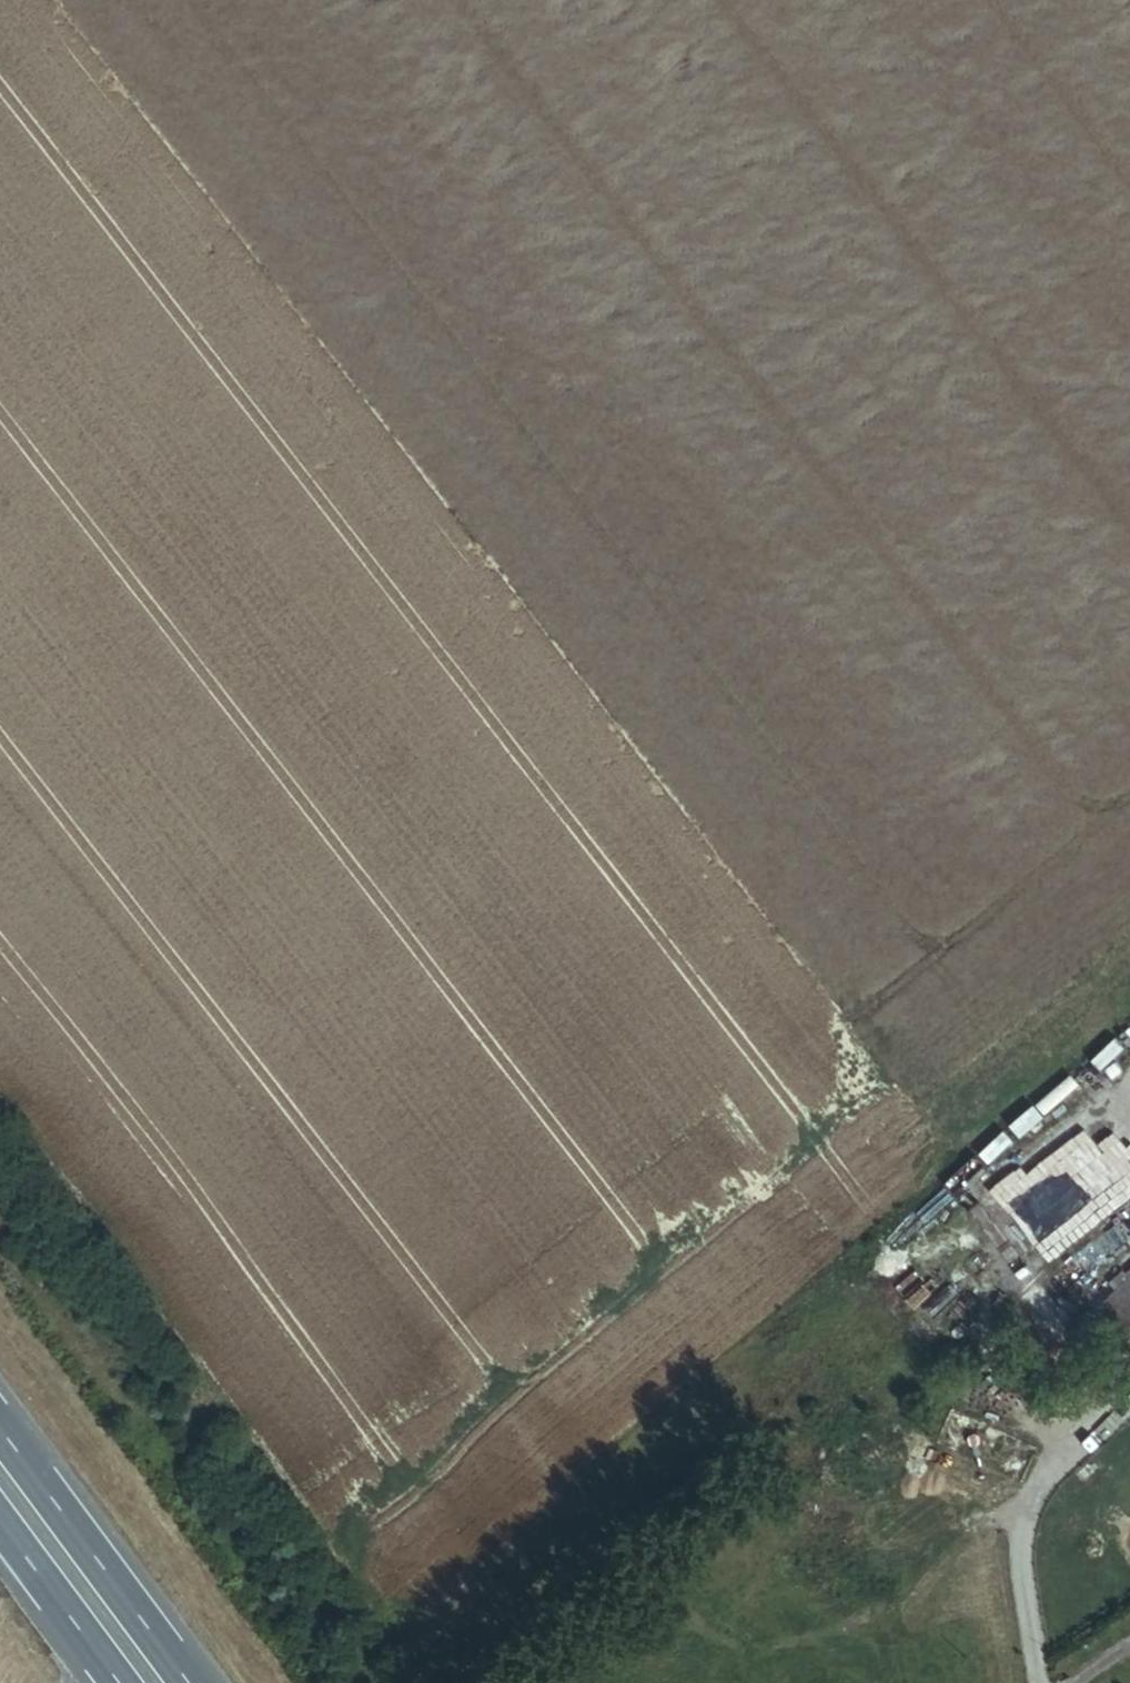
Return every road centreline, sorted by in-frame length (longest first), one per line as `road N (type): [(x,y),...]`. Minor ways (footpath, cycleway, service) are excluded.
road 1 (motorway): [(189,1682),(0,1429)]
road 2 (motorway): [(0,1520),(120,1682)]

